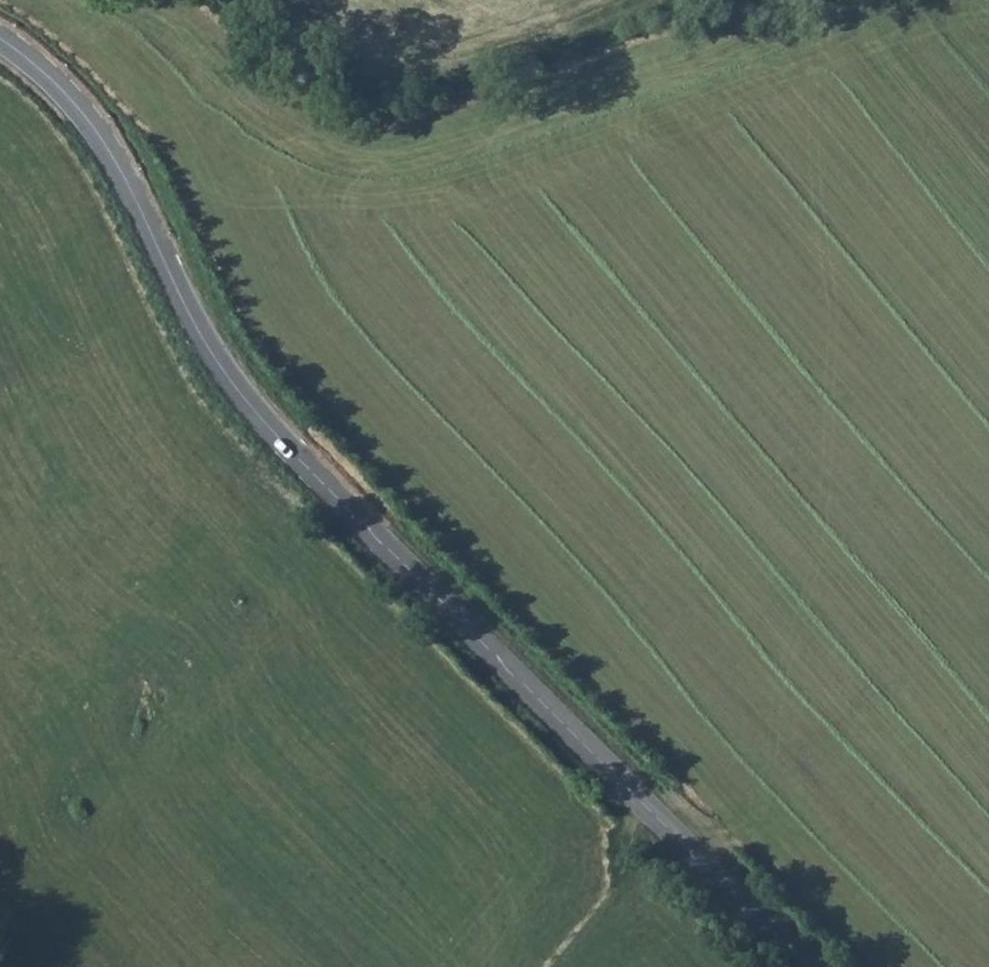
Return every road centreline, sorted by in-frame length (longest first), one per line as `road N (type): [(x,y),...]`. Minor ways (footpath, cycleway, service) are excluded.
road 1 (tertiary): [(808,966),(278,440),(188,315),(98,136),(61,90),(0,41)]

